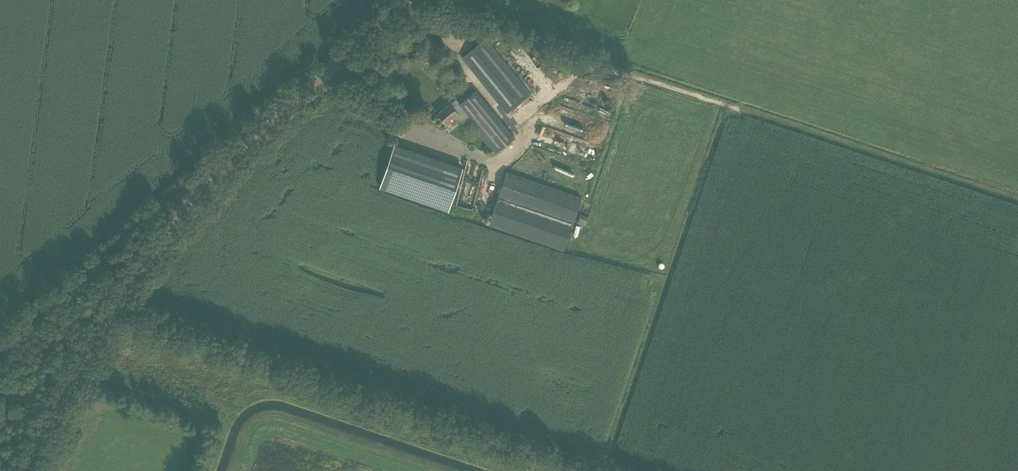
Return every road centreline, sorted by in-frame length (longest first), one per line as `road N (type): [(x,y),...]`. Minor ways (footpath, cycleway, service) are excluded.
road 1 (unclassified): [(23,470),(92,332),(170,209),(401,0)]
road 2 (track): [(170,209),(0,357)]

